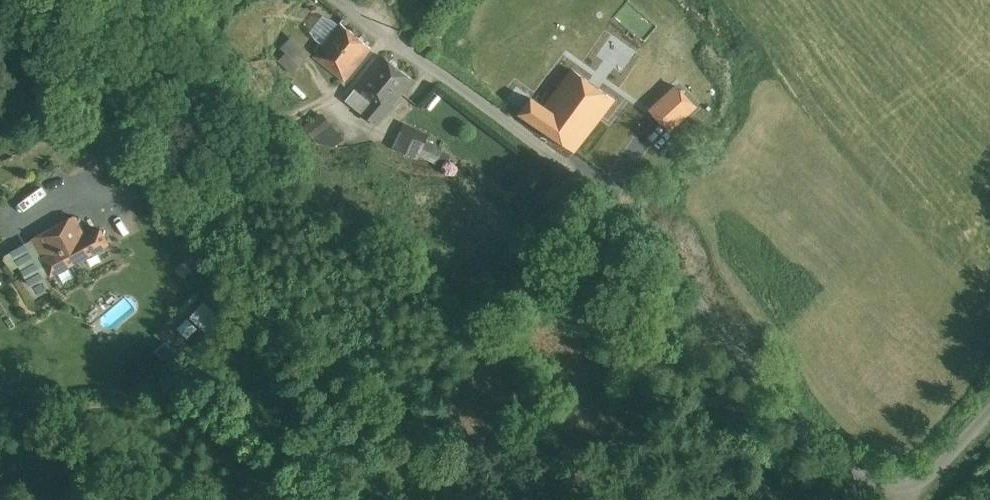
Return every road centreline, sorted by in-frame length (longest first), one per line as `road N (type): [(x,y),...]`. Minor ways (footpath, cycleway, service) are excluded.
road 1 (track): [(333,0),(557,163),(654,249),(781,404),(890,499)]

